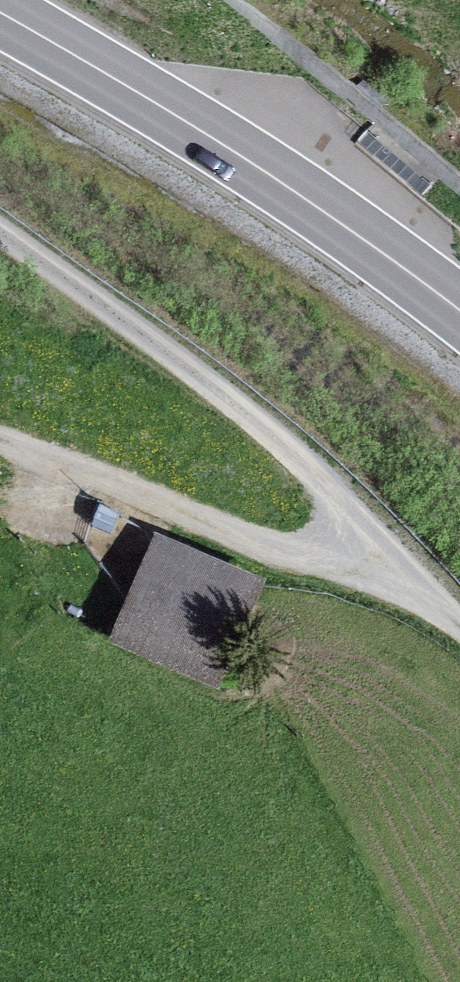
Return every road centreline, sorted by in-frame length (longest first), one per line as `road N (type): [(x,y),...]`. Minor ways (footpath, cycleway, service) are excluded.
road 1 (track): [(0,237),(395,558),(449,618)]
road 2 (primary): [(0,19),(258,174),(459,327)]
road 3 (track): [(0,448),(201,510),(459,627)]

